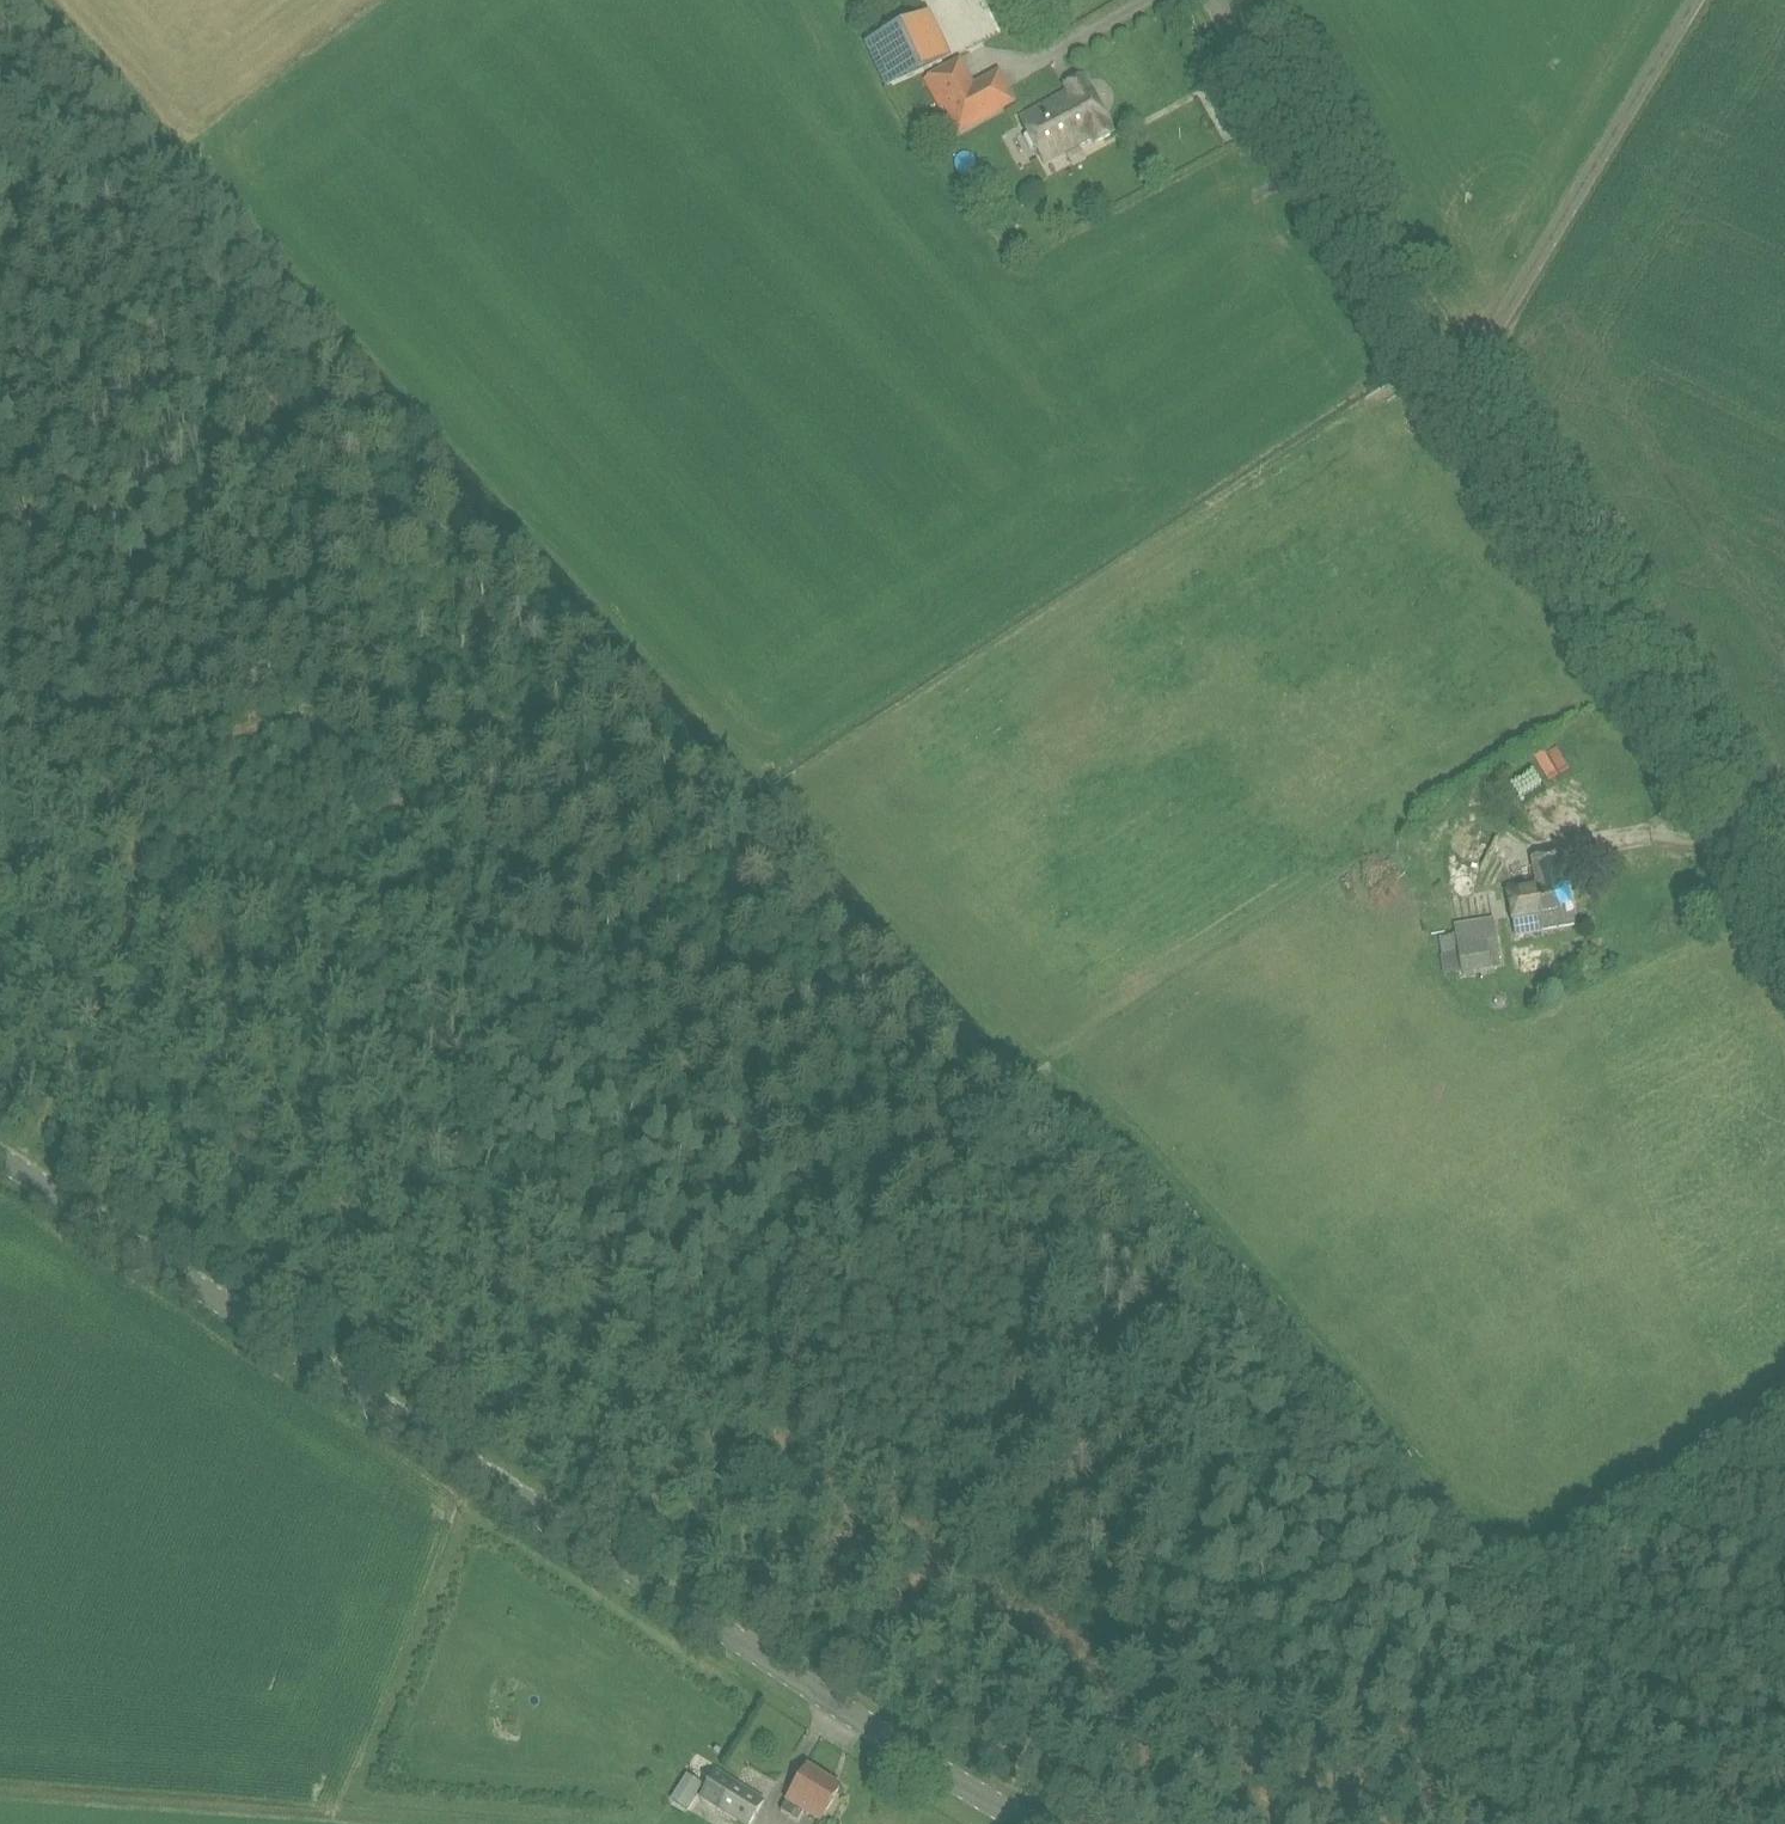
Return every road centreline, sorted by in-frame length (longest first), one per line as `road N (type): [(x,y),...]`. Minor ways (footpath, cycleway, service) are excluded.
road 1 (tertiary): [(1026,1823),(0,1157)]
road 2 (unclassified): [(1784,901),(1214,0)]

